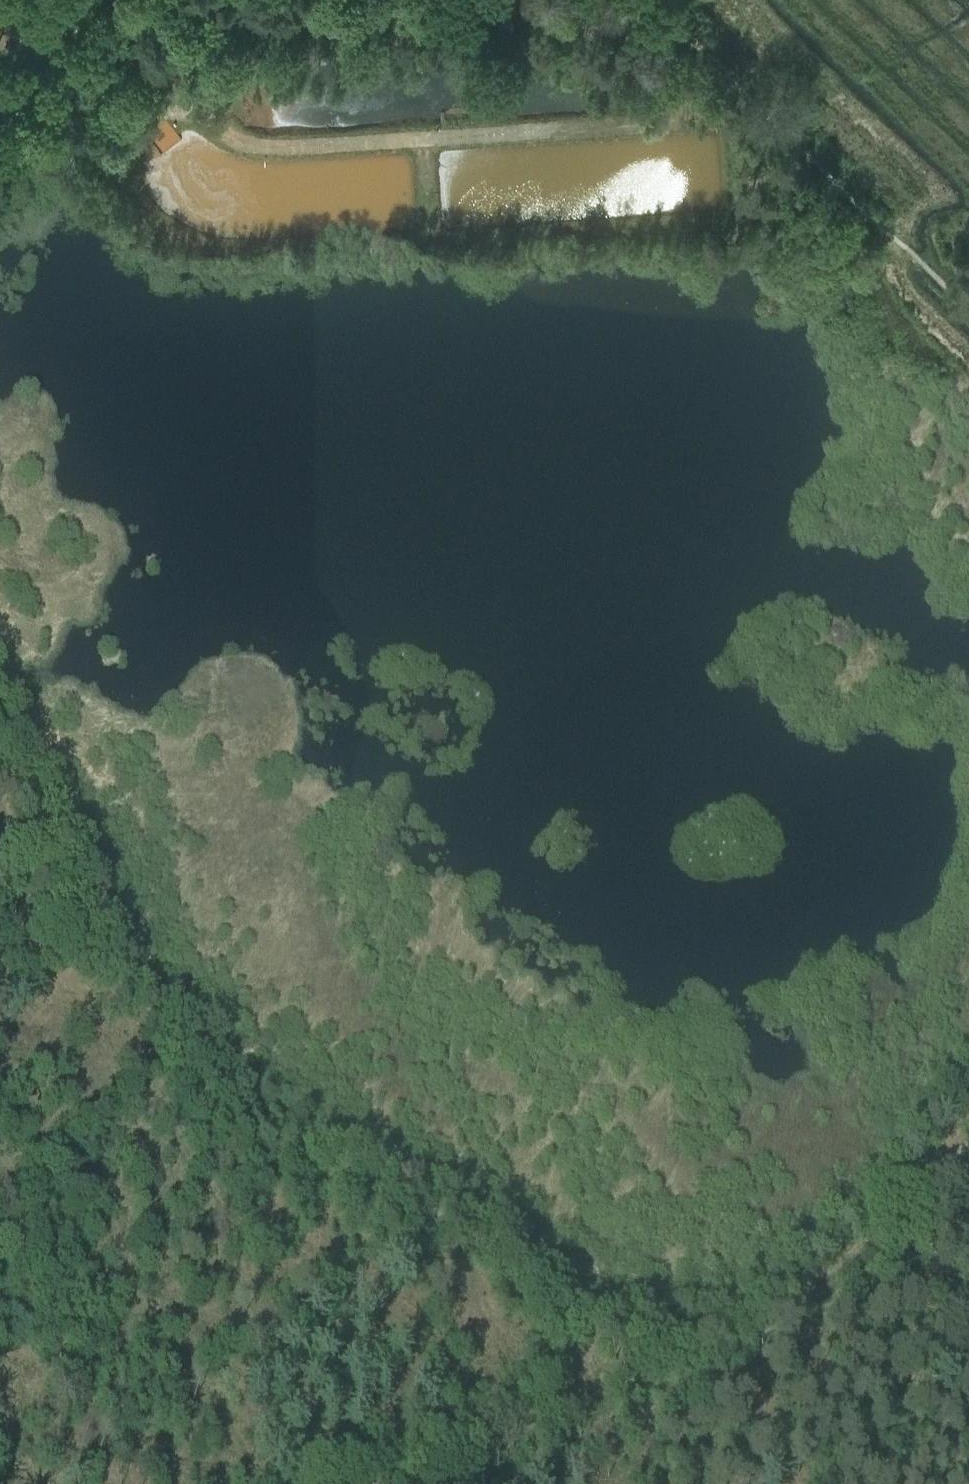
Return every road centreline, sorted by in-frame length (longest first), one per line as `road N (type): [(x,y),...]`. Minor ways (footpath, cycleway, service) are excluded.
road 1 (track): [(680,0),(706,54),(968,313)]
road 2 (track): [(99,49),(126,57),(233,21),(366,0)]
road 3 (track): [(467,0),(625,28),(713,61)]

